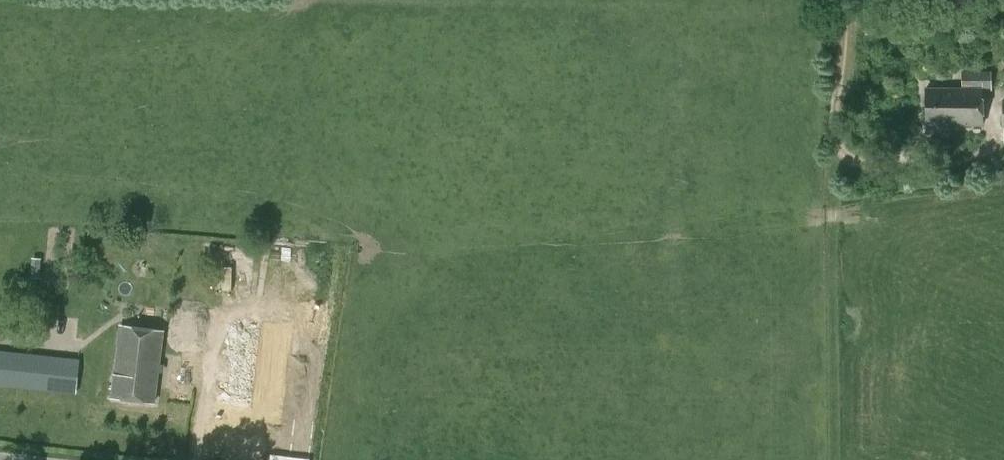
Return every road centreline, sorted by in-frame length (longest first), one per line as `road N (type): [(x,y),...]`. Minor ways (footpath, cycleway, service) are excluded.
road 1 (track): [(836,459),(831,0)]

